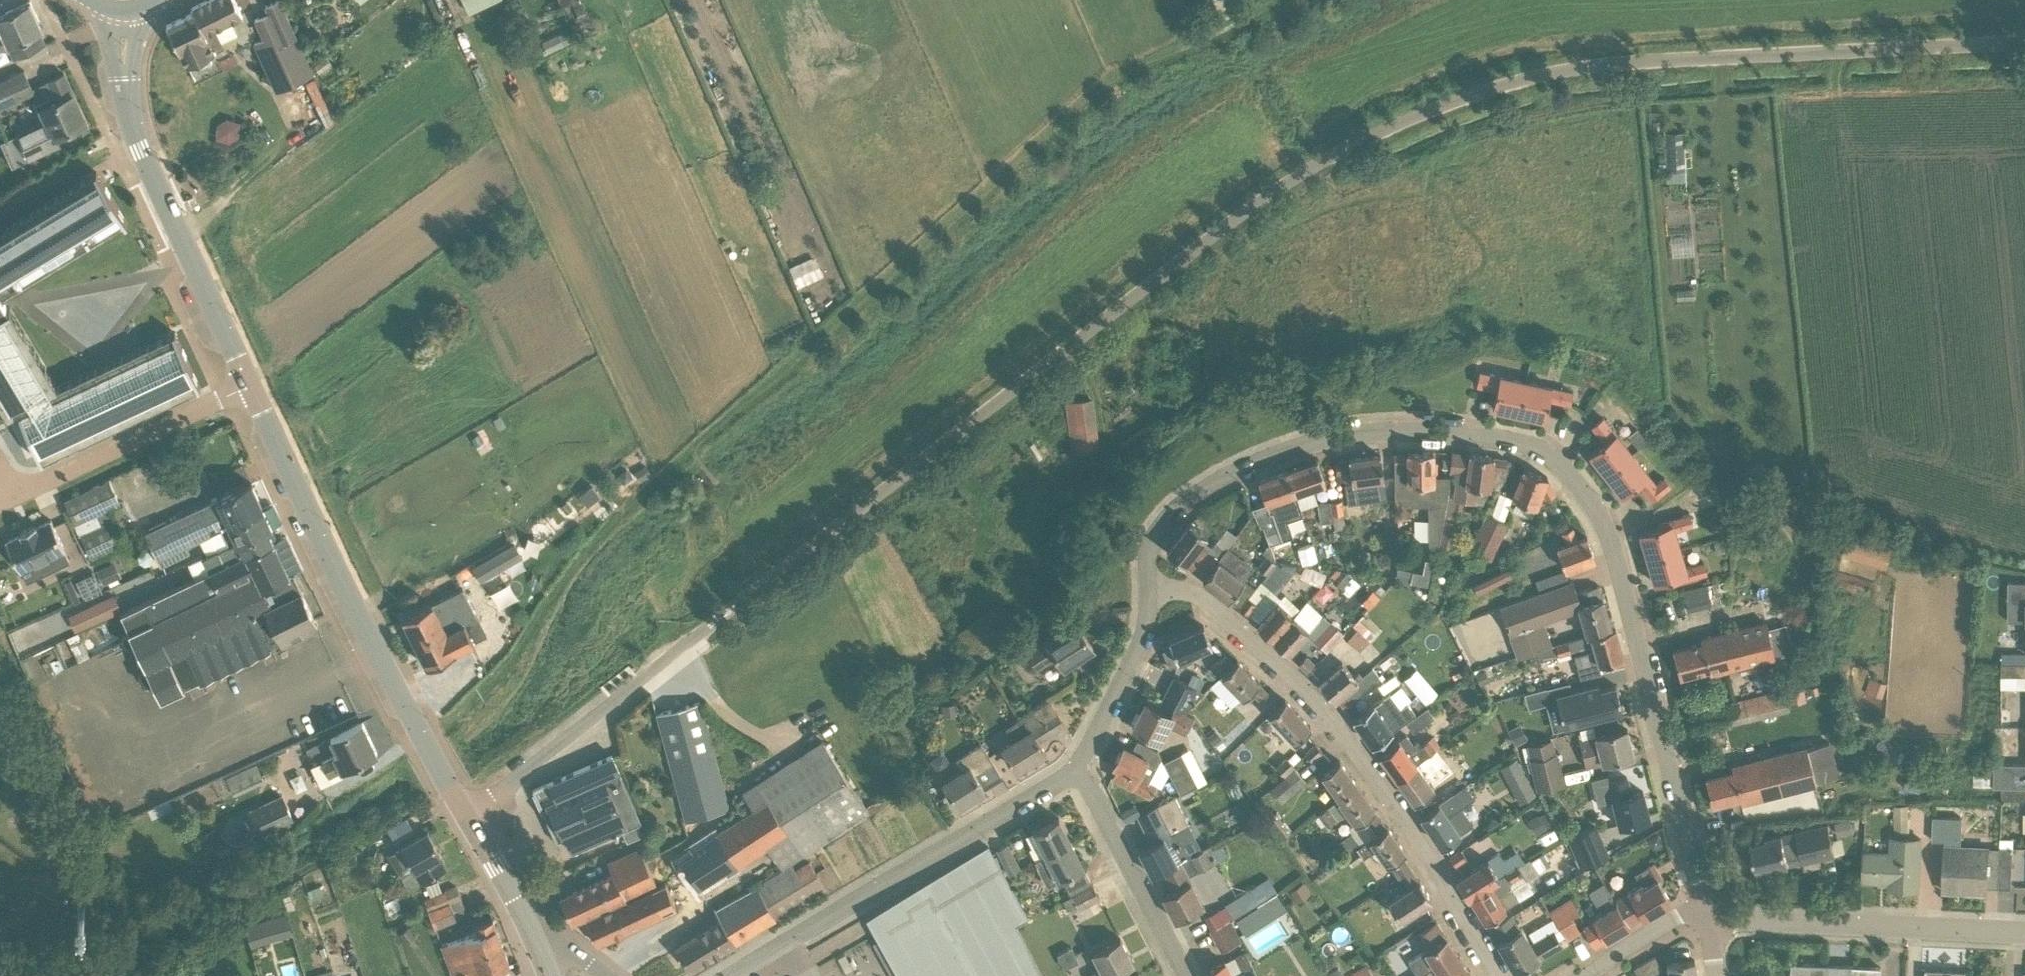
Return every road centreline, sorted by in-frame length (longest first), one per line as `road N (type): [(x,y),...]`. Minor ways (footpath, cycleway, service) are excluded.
road 1 (unclassified): [(679,650),(1301,162),(1377,126),(1525,76),(2024,52)]
road 2 (residential): [(1708,916),(1597,510),(1536,449),(1505,434),(1445,428),(1336,436),(1257,459),(1198,489),(1166,519),(1147,574)]
road 3 (residential): [(1496,975),(1382,793),(1297,683),(1212,603),(1147,574)]
road 4 (tertiary): [(466,813),(350,606),(250,387)]
road 5 (residential): [(730,975),(1078,770)]
road 6 (tertiary): [(250,387),(140,149),(121,12)]
road 7 (residential): [(2024,933),(1708,916)]
road 8 (residential): [(250,387),(0,503)]
road 9 (residential): [(466,813),(679,650)]
road 10 (residential): [(1184,975),(1078,770)]
road 11 (residential): [(1078,770),(1144,632),(1147,574)]
road 12 (residential): [(1583,975),(1675,919),(1708,916)]

